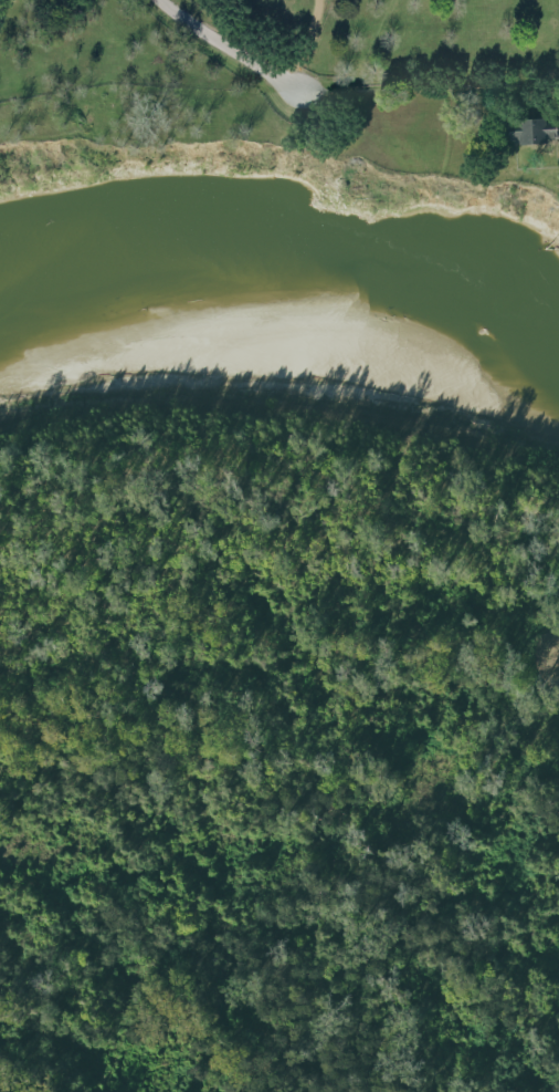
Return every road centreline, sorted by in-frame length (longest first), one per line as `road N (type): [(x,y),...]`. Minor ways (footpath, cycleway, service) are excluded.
road 1 (residential): [(297,89),(162,0)]

